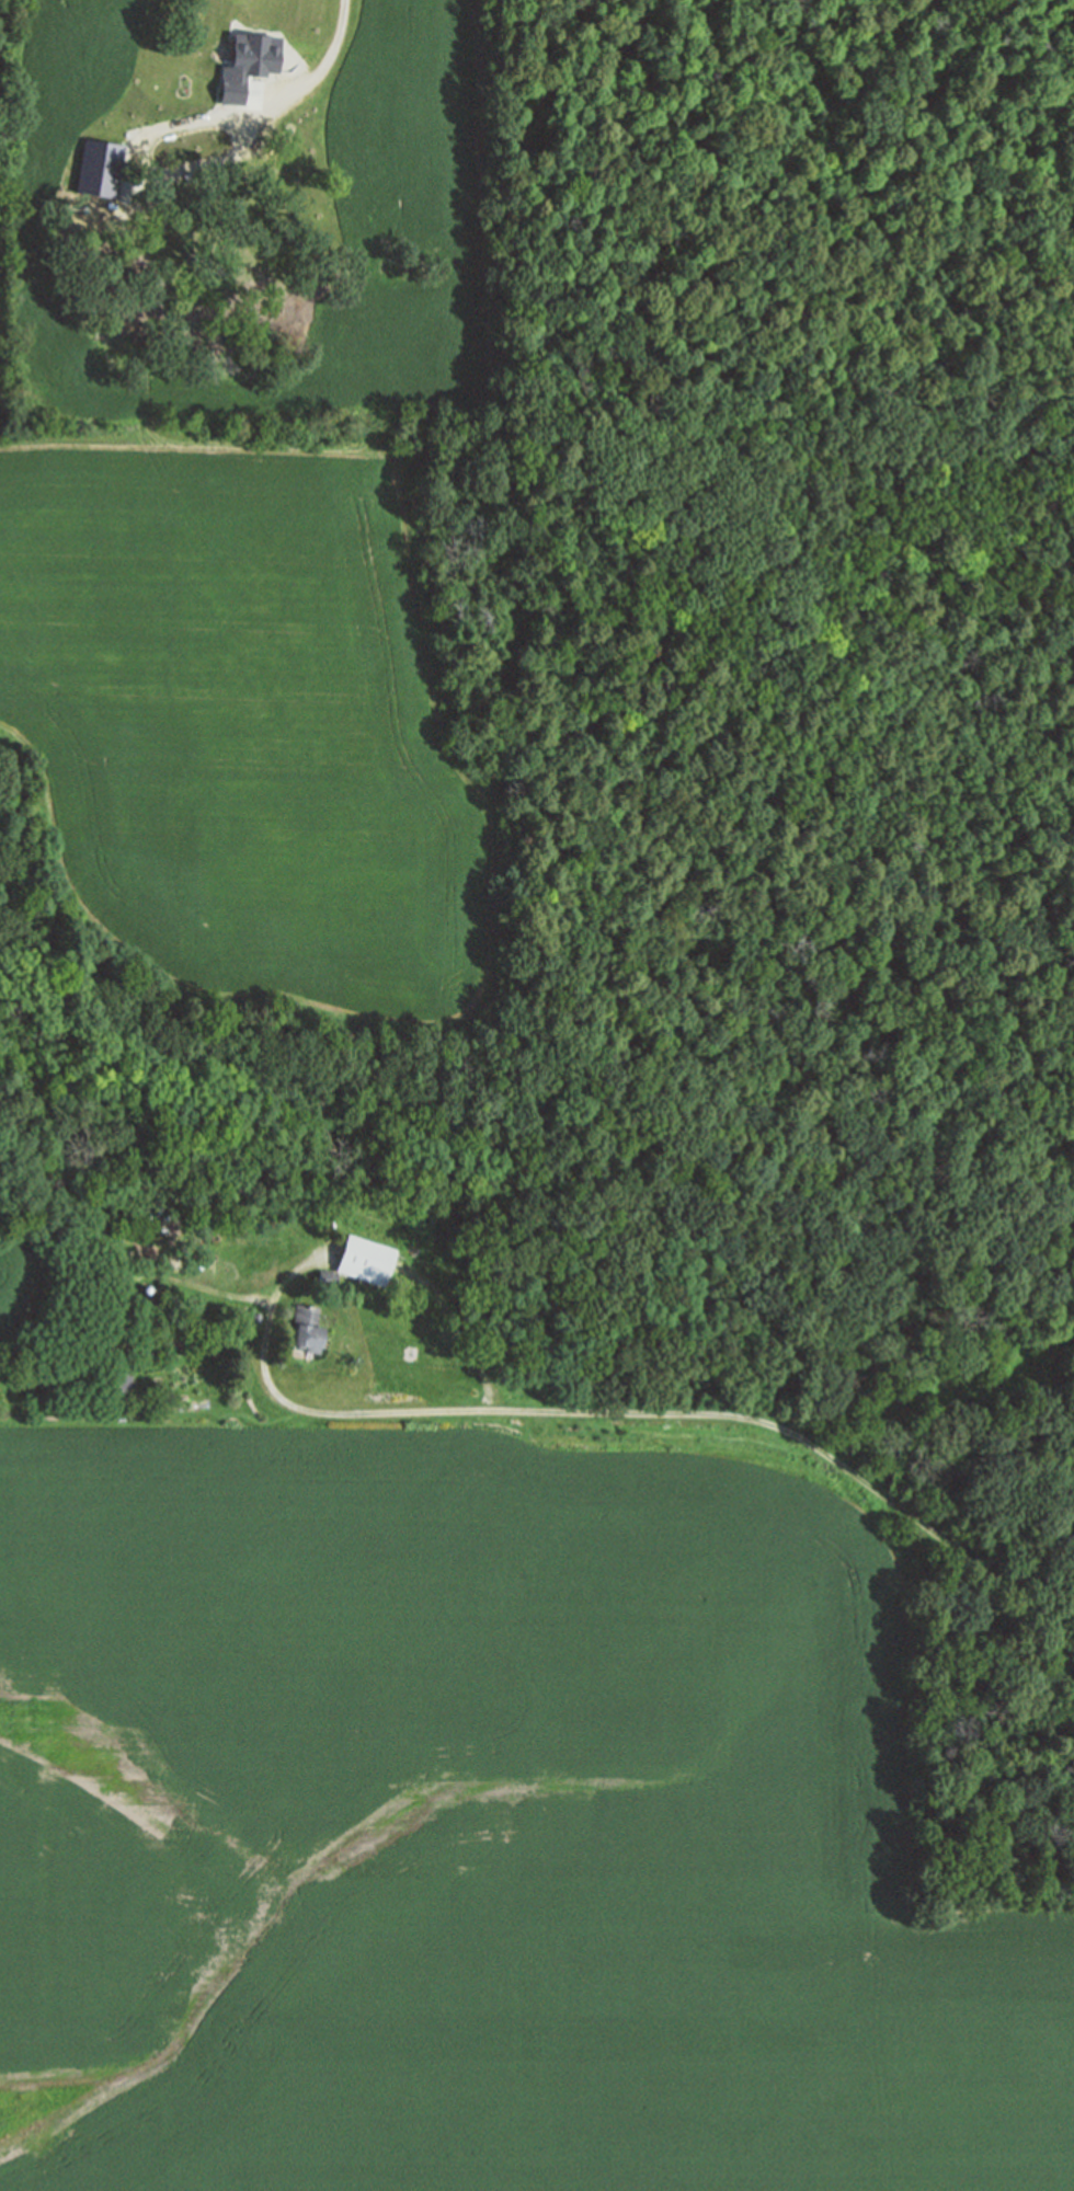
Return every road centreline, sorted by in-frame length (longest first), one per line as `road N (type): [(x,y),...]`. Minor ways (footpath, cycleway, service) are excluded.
road 1 (track): [(271,1305),(164,1278),(125,1283),(90,1355),(18,1391),(2,1431)]
road 2 (track): [(125,1283),(55,1106),(43,1098),(0,1009)]
road 3 (track): [(839,1464),(914,1403),(1021,1370),(1073,1309)]
road 4 (track): [(0,940),(11,864),(13,723)]

